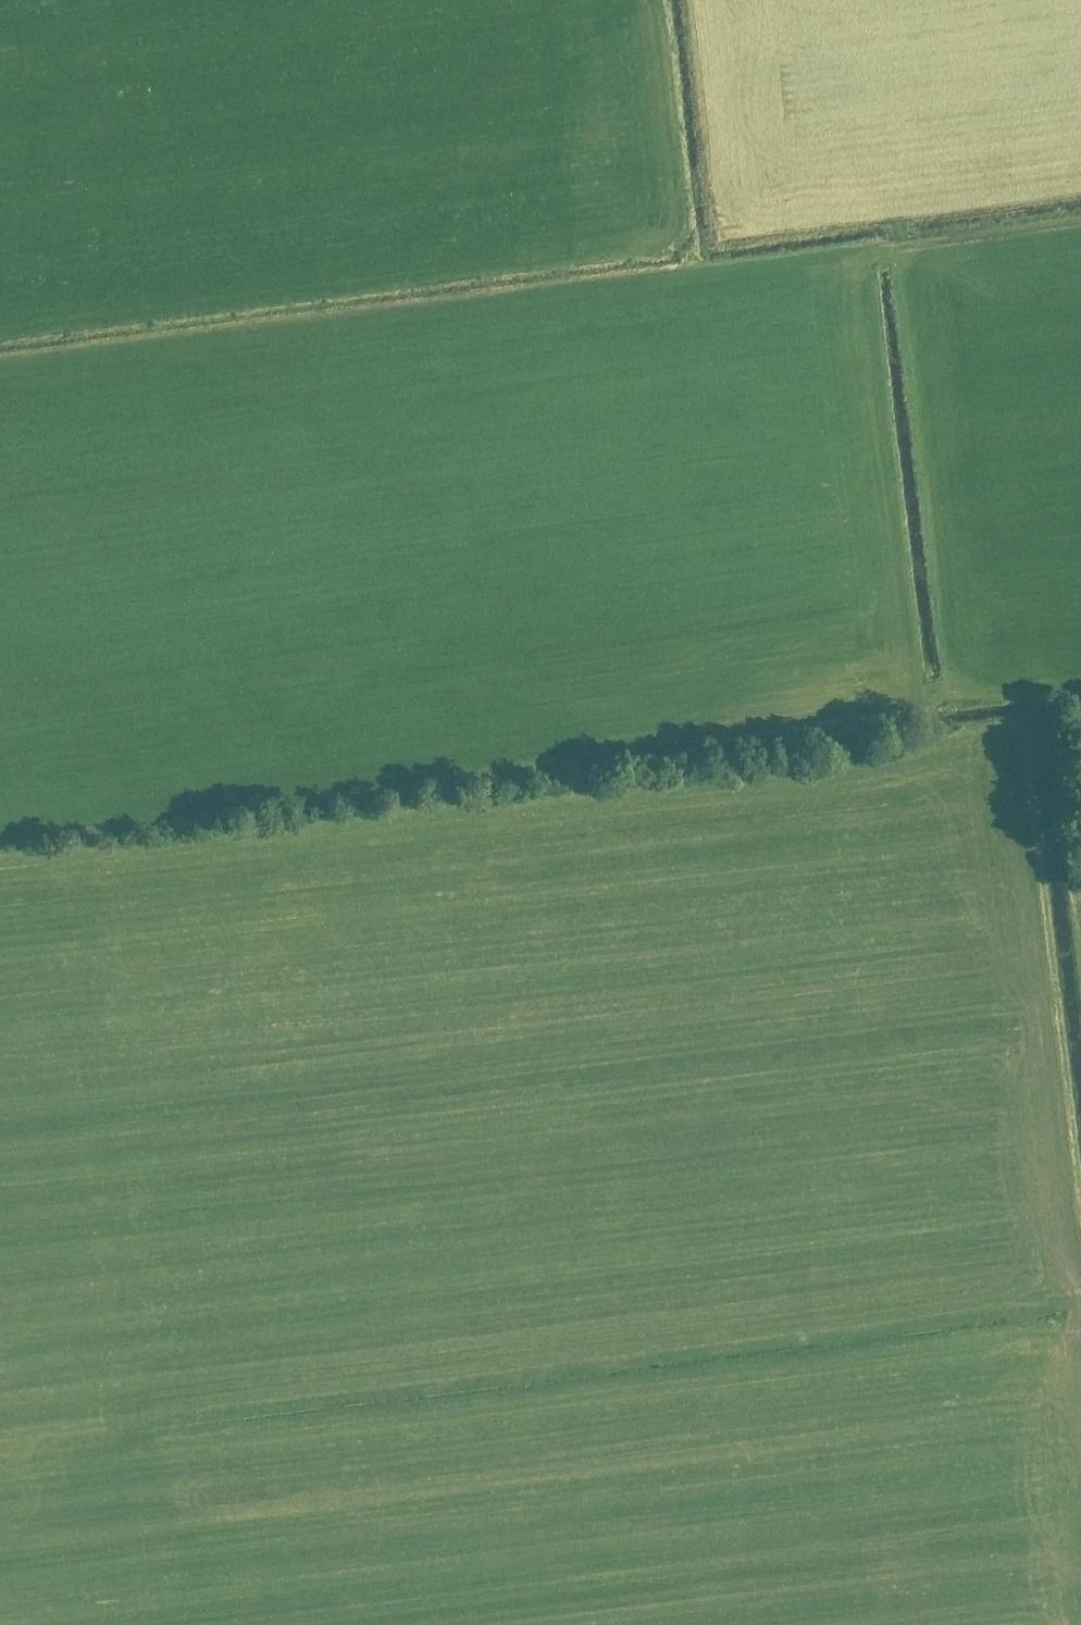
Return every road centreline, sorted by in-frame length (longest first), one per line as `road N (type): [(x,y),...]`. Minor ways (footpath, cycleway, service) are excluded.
road 1 (track): [(885,246),(1080,221)]

